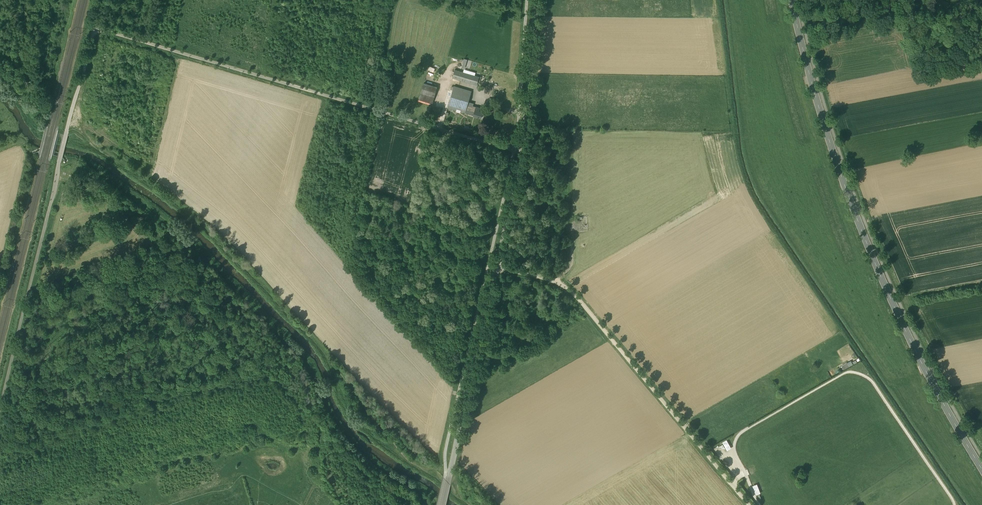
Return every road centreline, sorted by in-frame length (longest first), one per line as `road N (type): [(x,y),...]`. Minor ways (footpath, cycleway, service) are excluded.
road 1 (tertiary): [(981,467),(917,353),(862,229),(793,0)]
road 2 (unclassified): [(523,153),(94,28)]
road 3 (unclassified): [(0,409),(94,28)]
road 4 (unclassified): [(752,504),(566,288),(496,267)]
road 5 (tertiary): [(443,504),(496,267)]
road 6 (tertiary): [(523,153),(536,0)]

